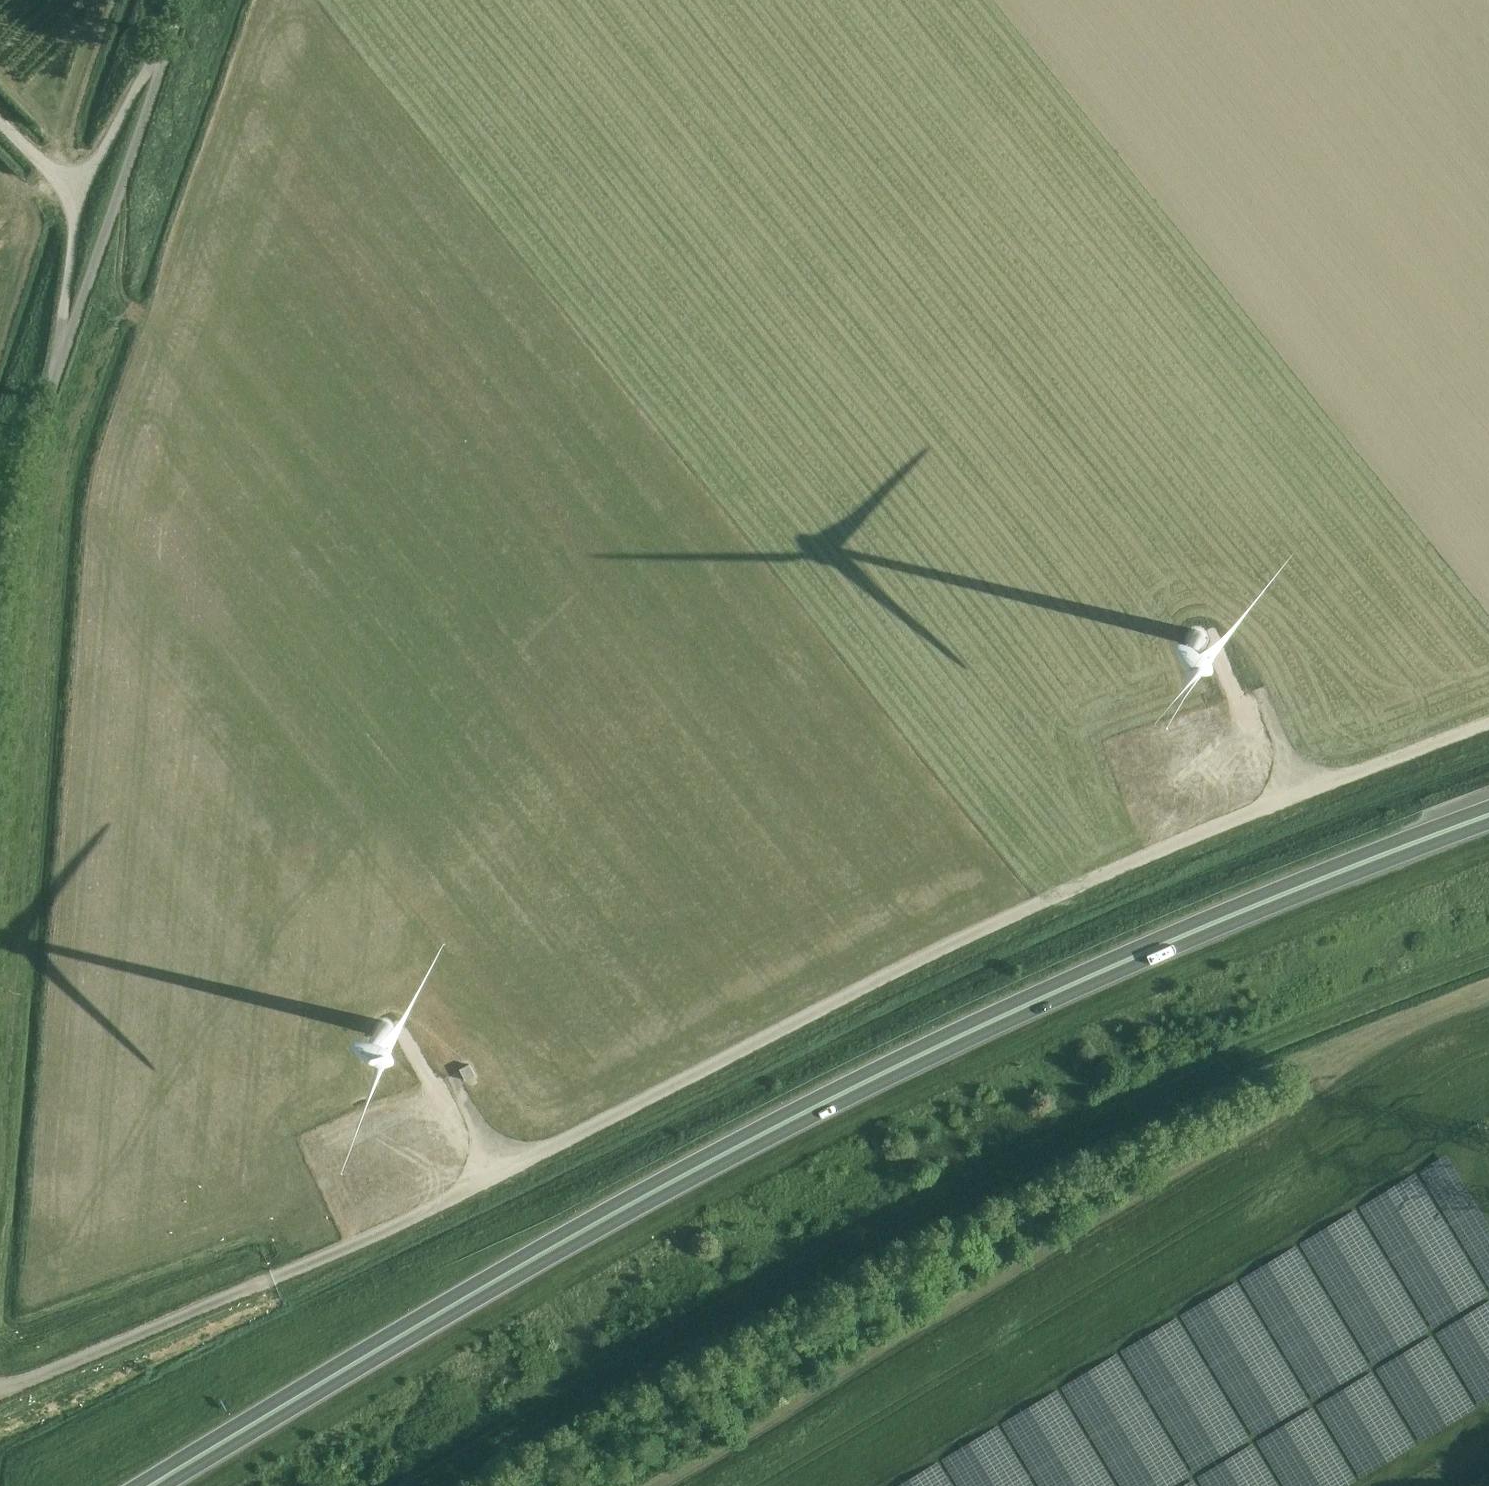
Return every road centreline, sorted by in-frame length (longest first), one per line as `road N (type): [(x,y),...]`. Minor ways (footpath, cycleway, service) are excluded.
road 1 (trunk): [(1488,816),(1246,909),(940,1045),(576,1237),(155,1485)]
road 2 (unclassified): [(166,39),(53,369)]
road 3 (unclassified): [(0,665),(28,452),(53,369)]
road 4 (unclassified): [(53,369),(80,186)]
road 5 (unclassified): [(80,186),(166,39)]

